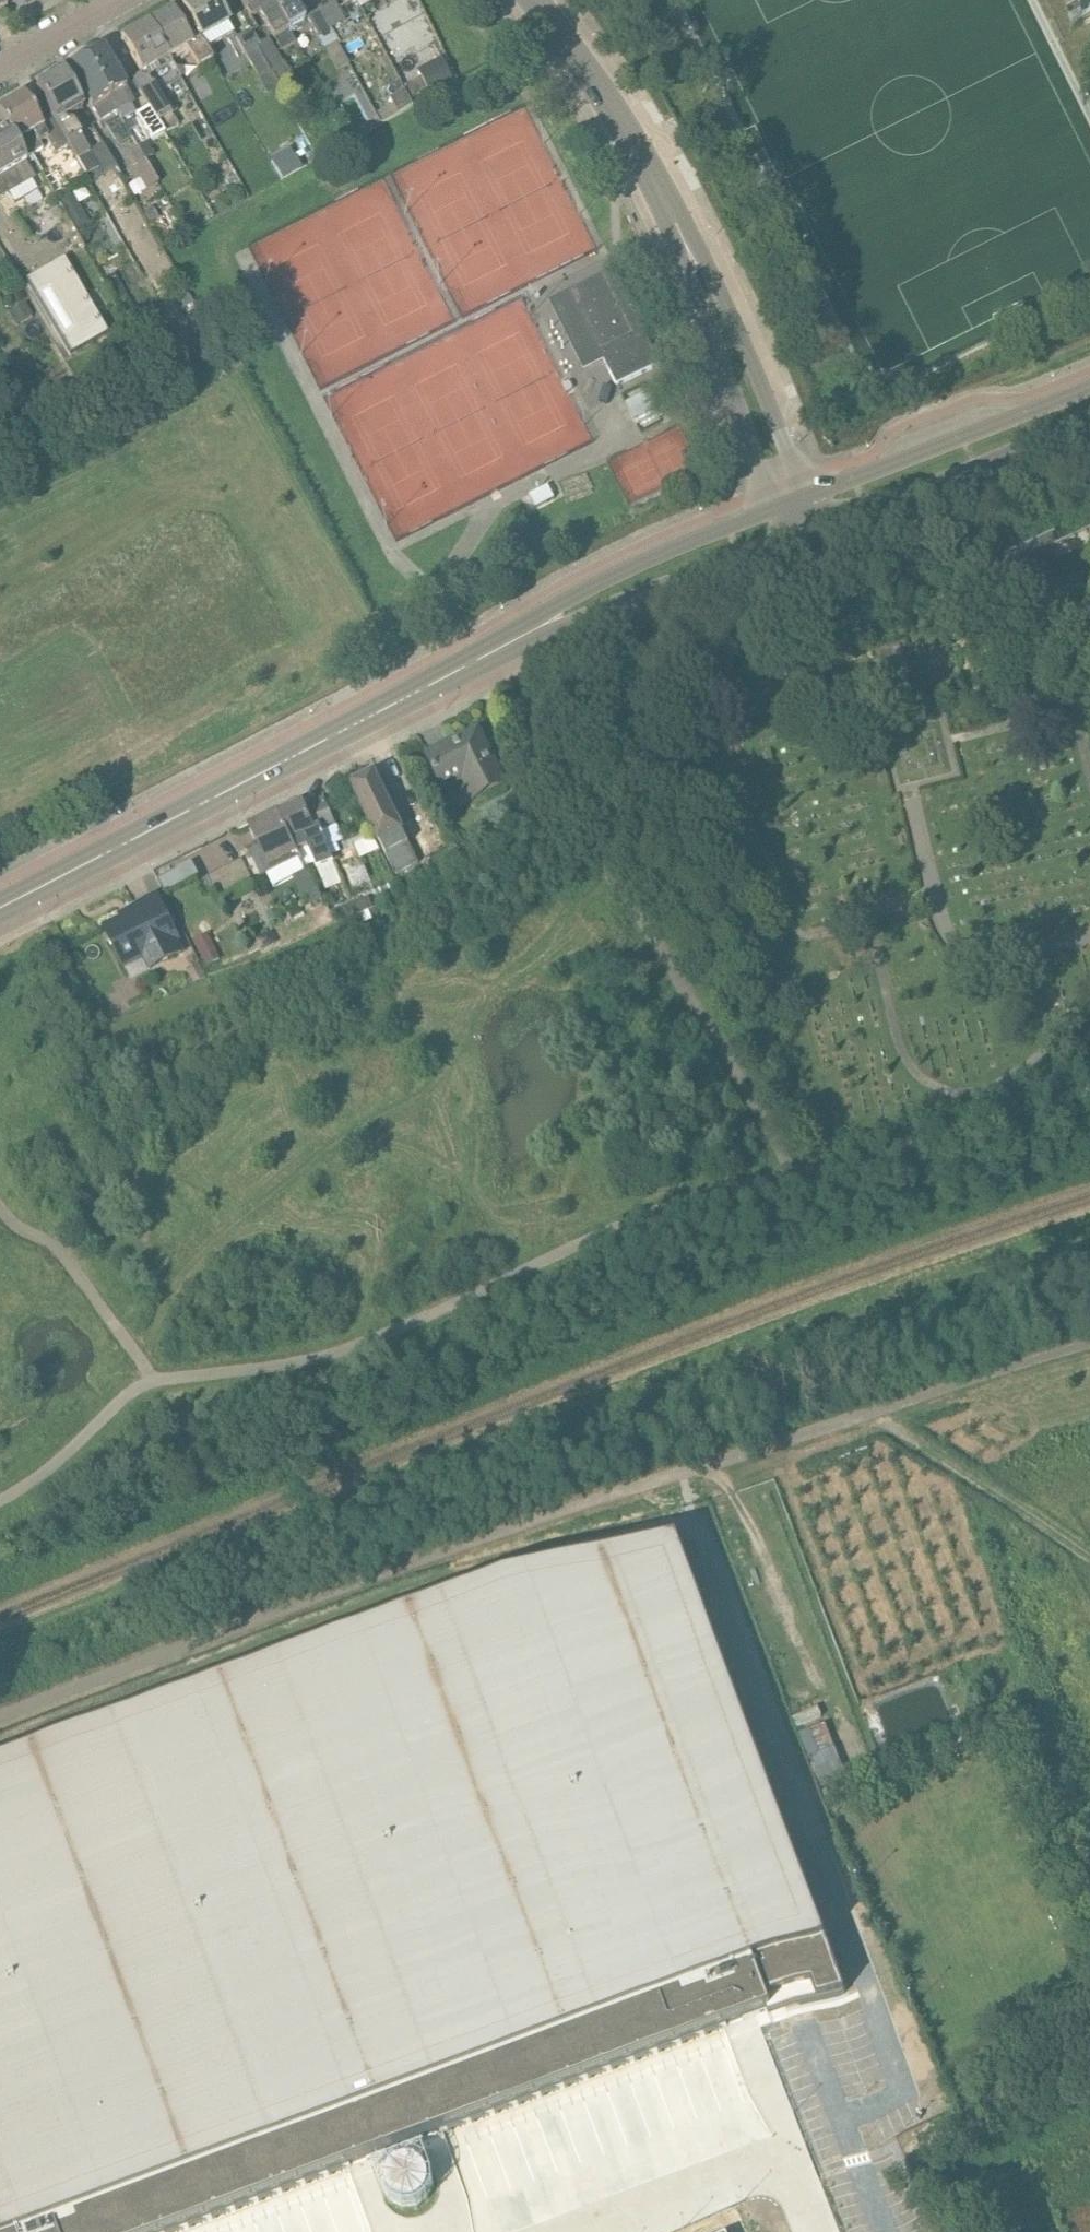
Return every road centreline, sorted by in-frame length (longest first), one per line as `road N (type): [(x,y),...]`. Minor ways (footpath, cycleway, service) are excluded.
road 1 (track): [(0,1727),(715,1461),(1089,1345)]
road 2 (tertiary): [(0,908),(539,626)]
road 3 (tertiary): [(804,534),(1089,416)]
road 4 (tertiary): [(1089,387),(803,497)]
road 5 (unclassified): [(803,497),(710,271),(681,234)]
road 6 (unclassified): [(681,234),(687,276),(777,507)]
road 7 (tertiary): [(539,626),(595,616),(804,534)]
road 8 (unclassified): [(681,234),(646,161),(535,0)]
road 9 (tertiary): [(777,507),(605,579),(539,626)]
road 10 (track): [(1089,1561),(875,1411)]
road 11 (residential): [(0,68),(120,0)]

